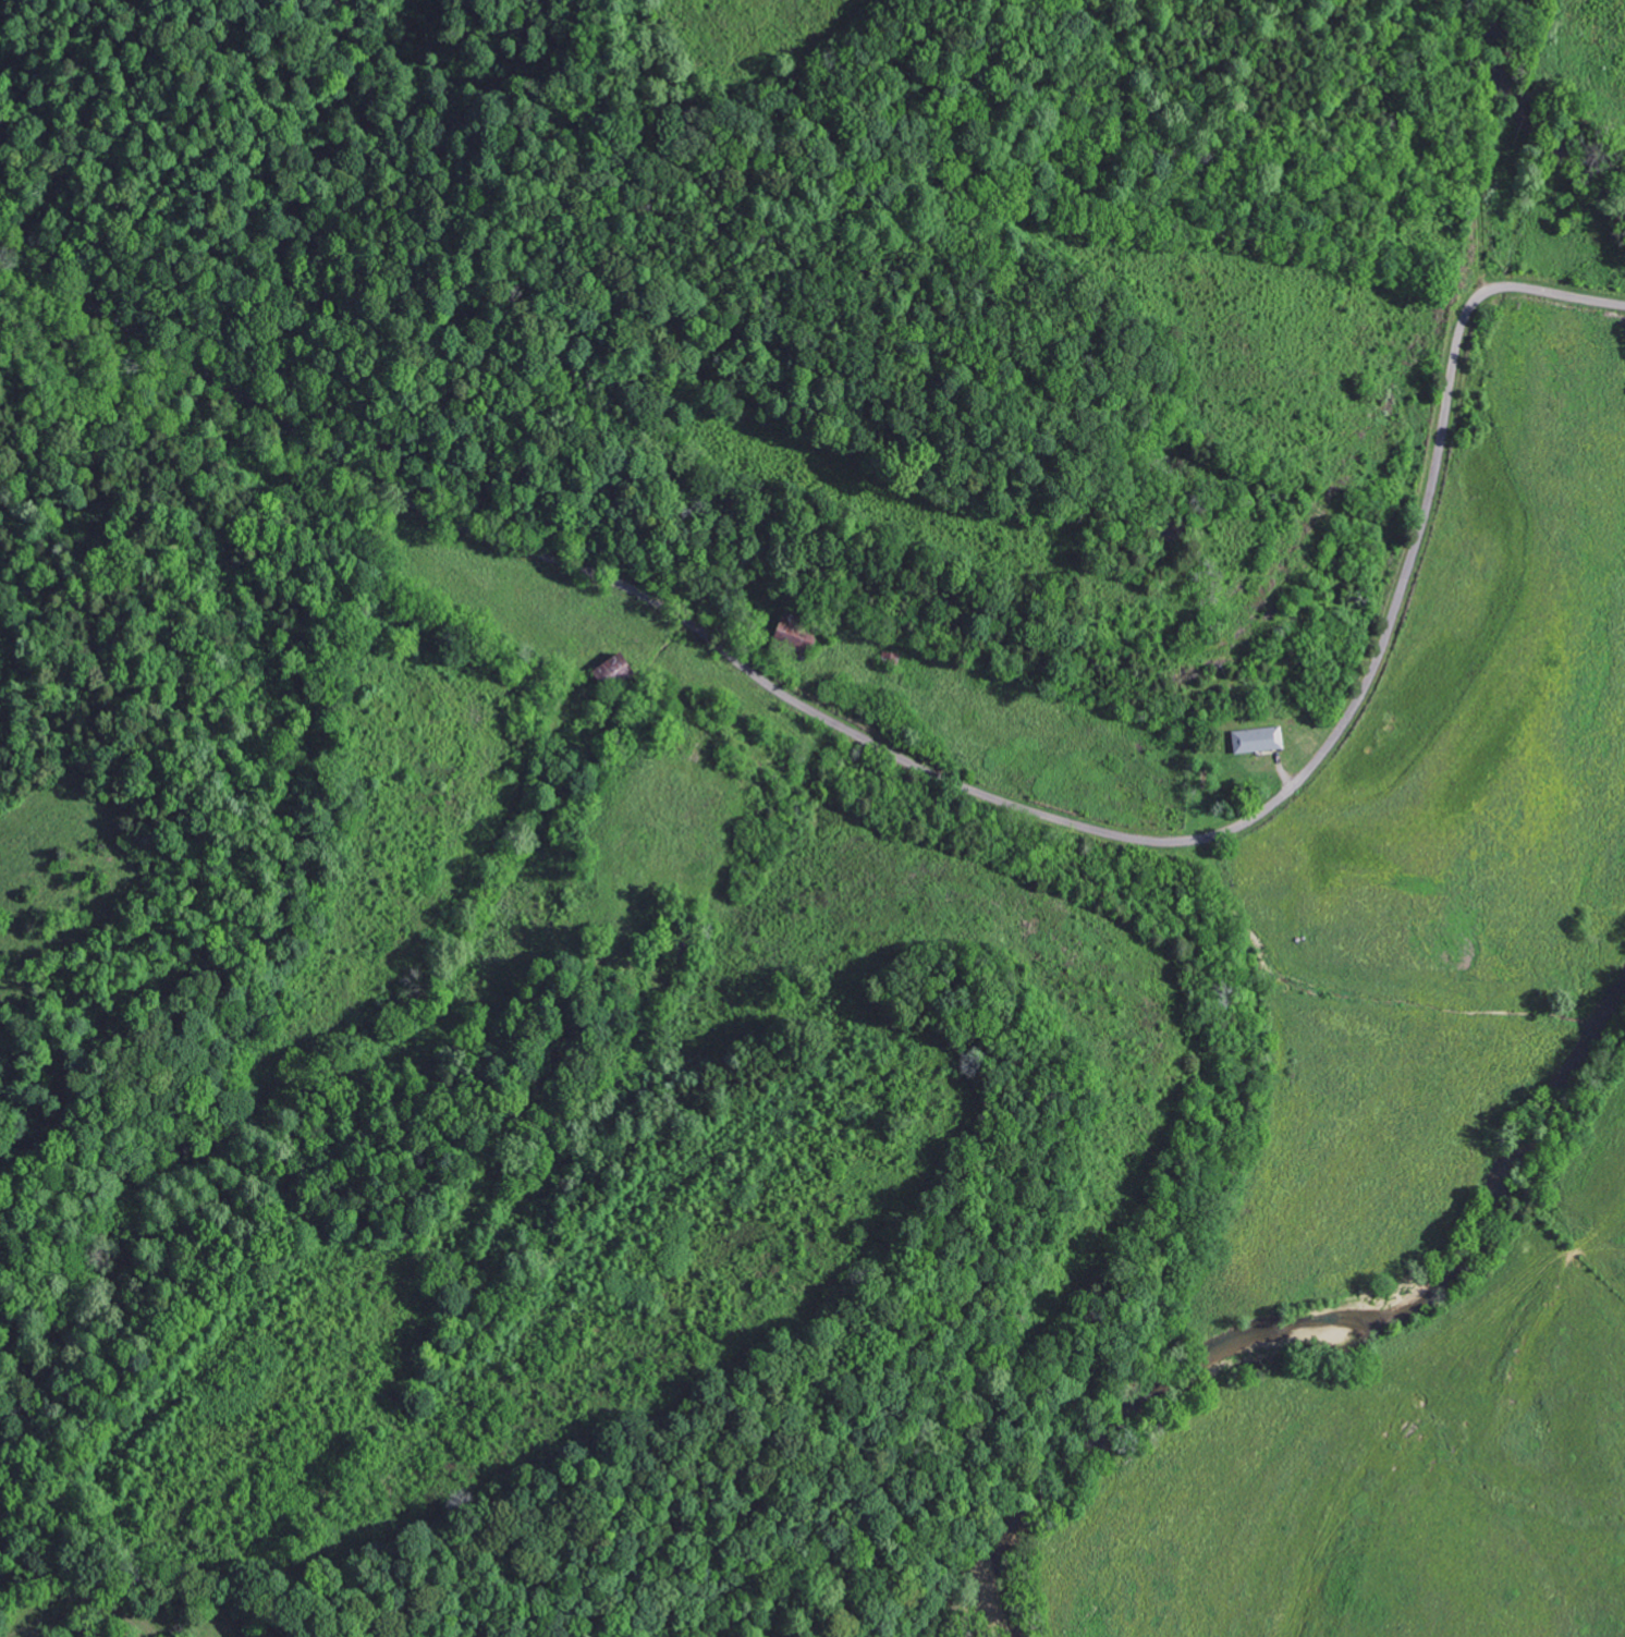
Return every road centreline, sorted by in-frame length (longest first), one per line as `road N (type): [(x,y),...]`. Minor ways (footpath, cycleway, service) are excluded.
road 1 (residential): [(1624,305),(1514,285),(1477,301),(1457,343),(1424,517),(1364,683),(1299,778),(1241,822),(1185,836),(1053,818),(830,724),(660,612),(441,521),(326,460),(166,353),(0,272)]
road 2 (track): [(1468,314),(1443,0)]

